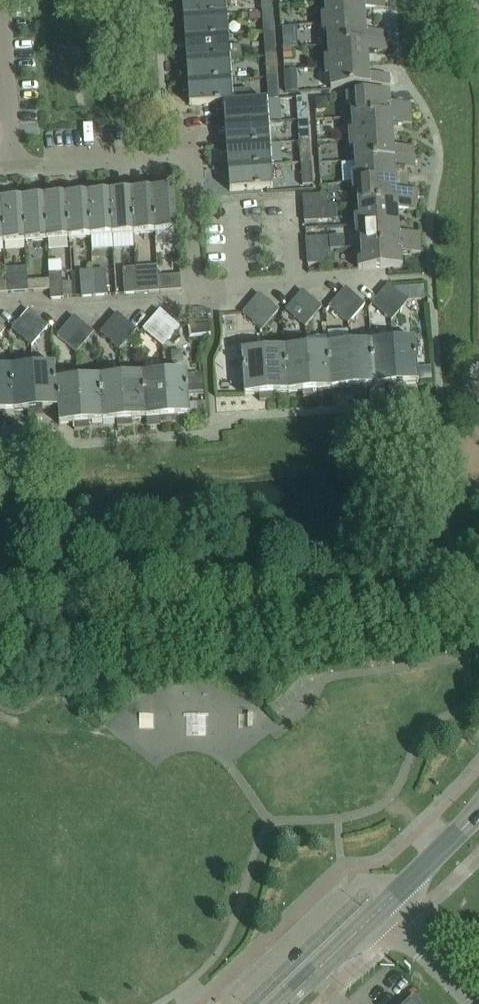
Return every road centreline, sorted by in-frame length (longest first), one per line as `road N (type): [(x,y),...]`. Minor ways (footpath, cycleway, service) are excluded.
road 1 (residential): [(378,276),(197,292),(187,156),(9,166)]
road 2 (tertiary): [(279,1003),(380,908)]
road 3 (tertiary): [(380,908),(478,810)]
road 4 (unclassified): [(477,1003),(380,908)]
road 5 (residential): [(9,166),(0,41)]

